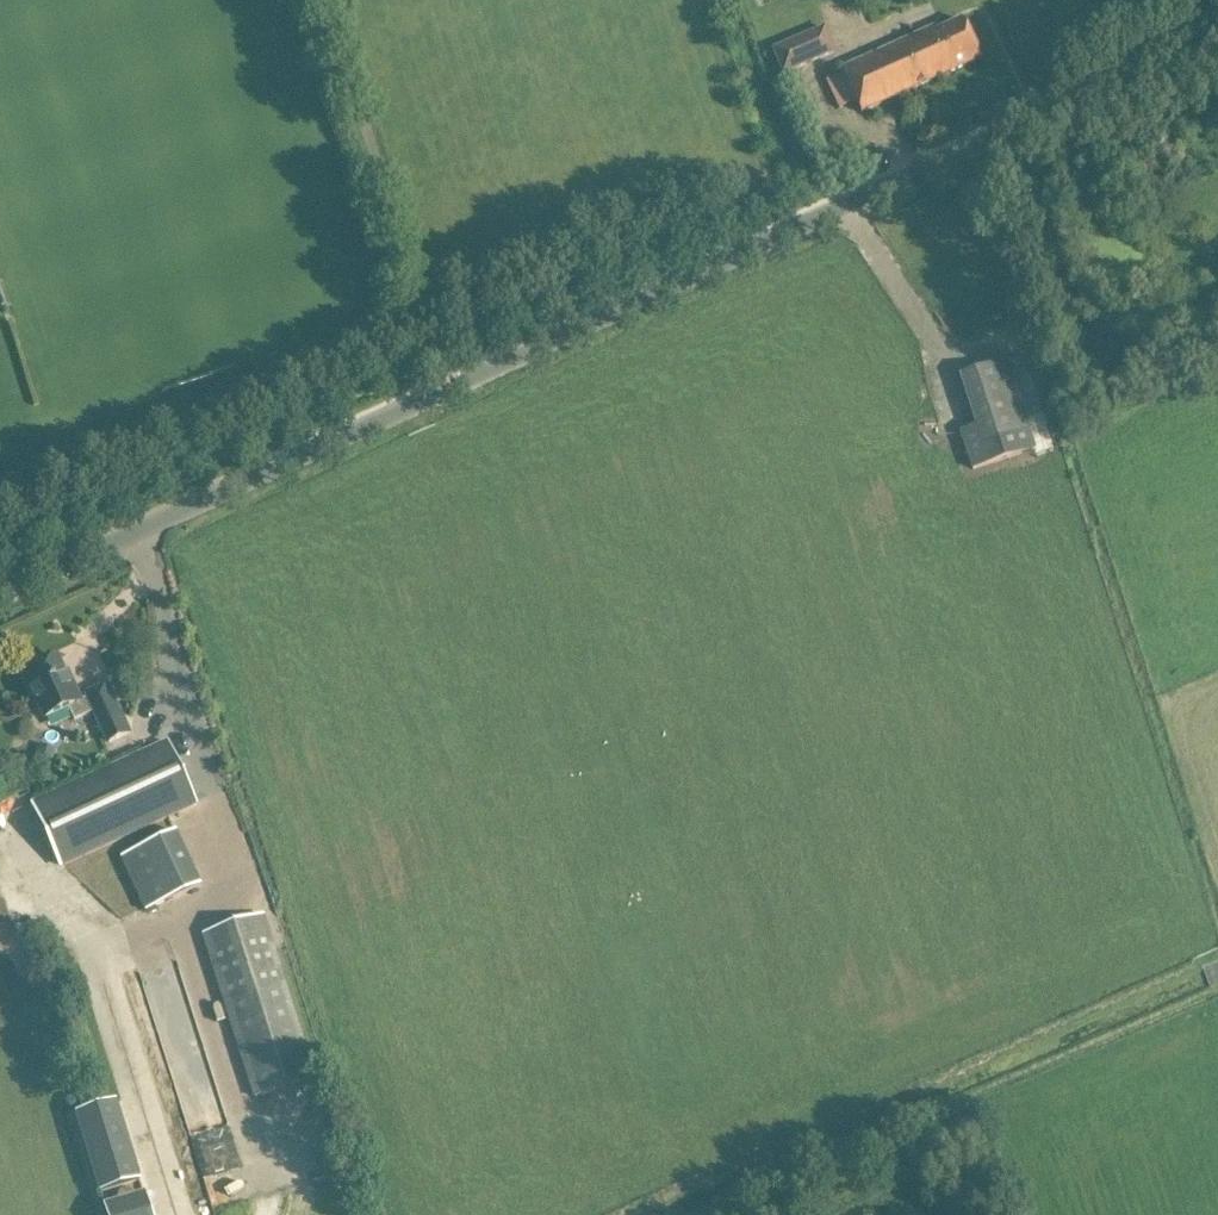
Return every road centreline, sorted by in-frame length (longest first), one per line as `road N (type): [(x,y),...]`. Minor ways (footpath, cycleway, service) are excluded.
road 1 (unclassified): [(0,585),(1217,24)]

